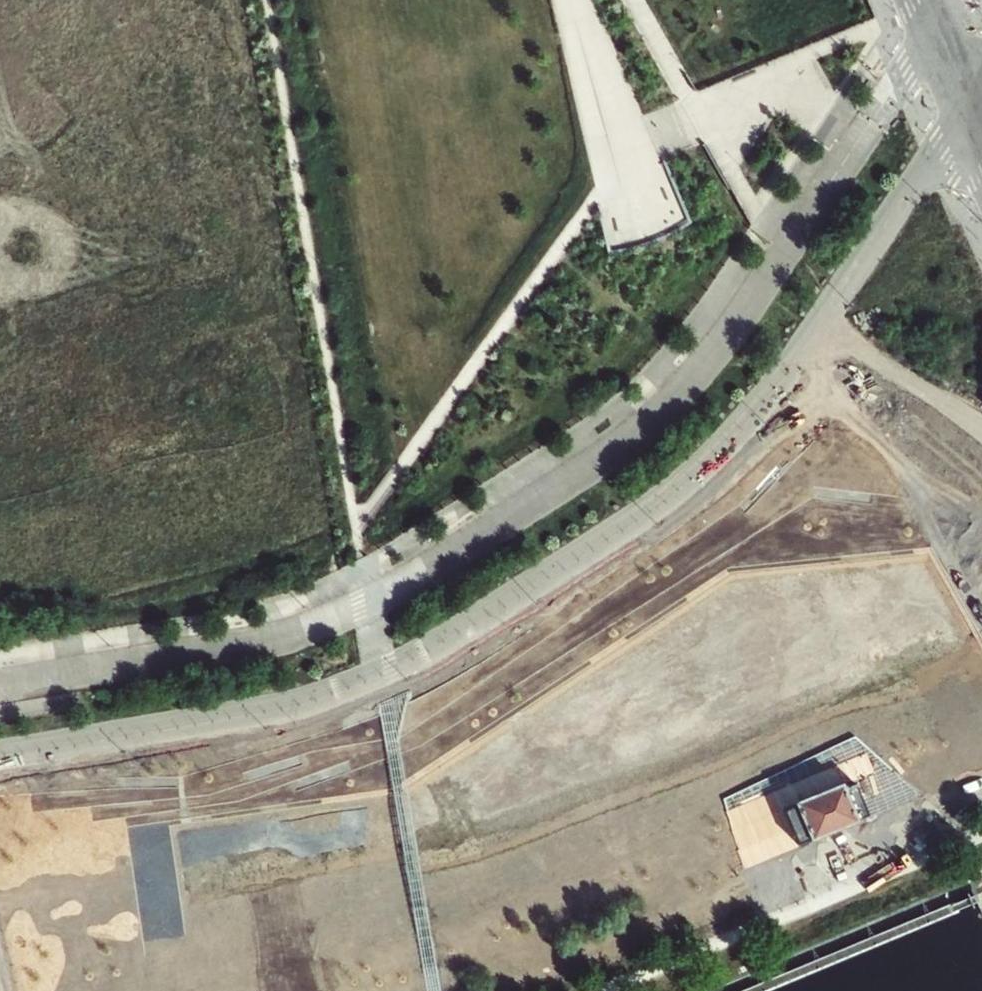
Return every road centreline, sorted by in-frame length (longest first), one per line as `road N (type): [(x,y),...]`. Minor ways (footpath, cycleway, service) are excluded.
road 1 (residential): [(0,756),(281,708),(400,664),(674,490),(741,427),(816,332)]
road 2 (residential): [(816,332),(968,100)]
road 3 (residential): [(816,332),(981,429)]

